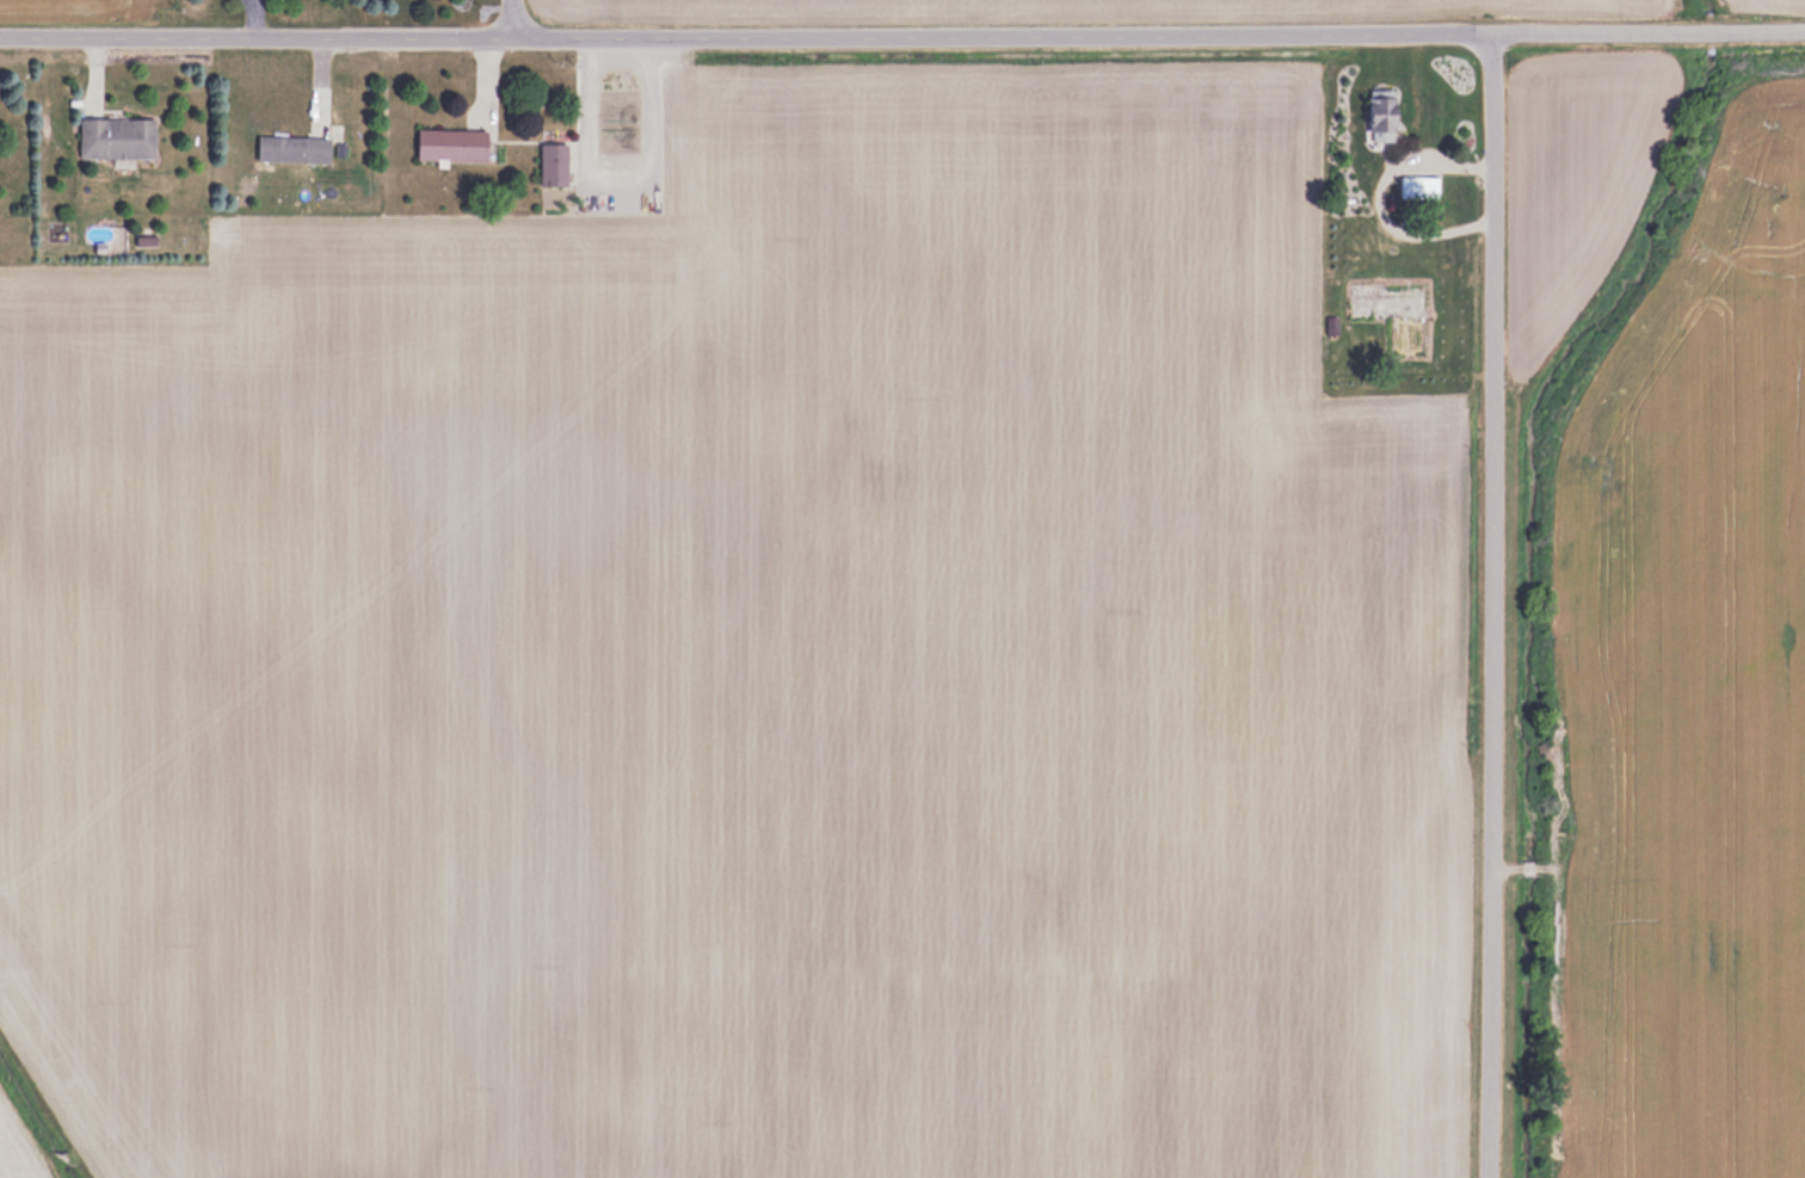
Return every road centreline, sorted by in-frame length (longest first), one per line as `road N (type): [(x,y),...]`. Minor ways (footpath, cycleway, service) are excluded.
road 1 (residential): [(1804,38),(0,45)]
road 2 (residential): [(1491,1177),(1495,38)]

